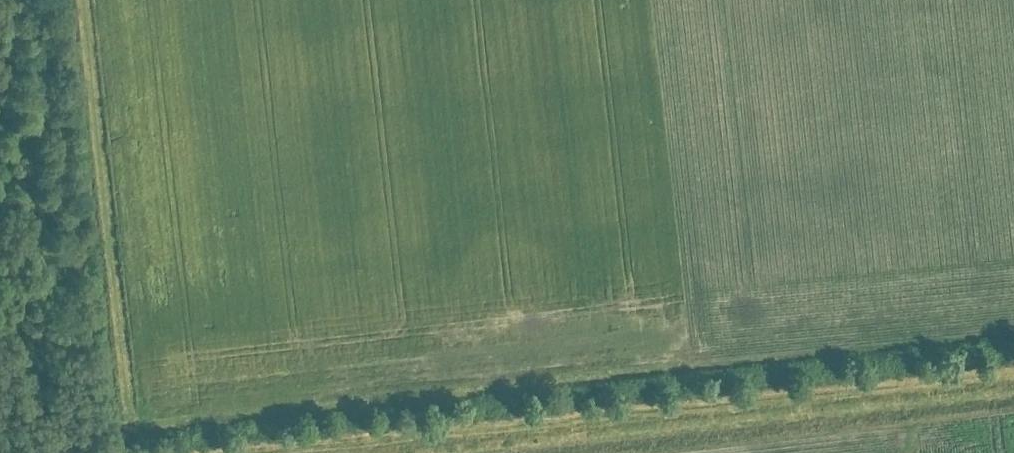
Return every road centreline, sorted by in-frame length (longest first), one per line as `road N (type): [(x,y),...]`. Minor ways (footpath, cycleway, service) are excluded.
road 1 (track): [(285,452),(1013,374)]
road 2 (track): [(40,0),(58,360),(41,430),(0,448)]
road 3 (track): [(89,0),(141,452)]

